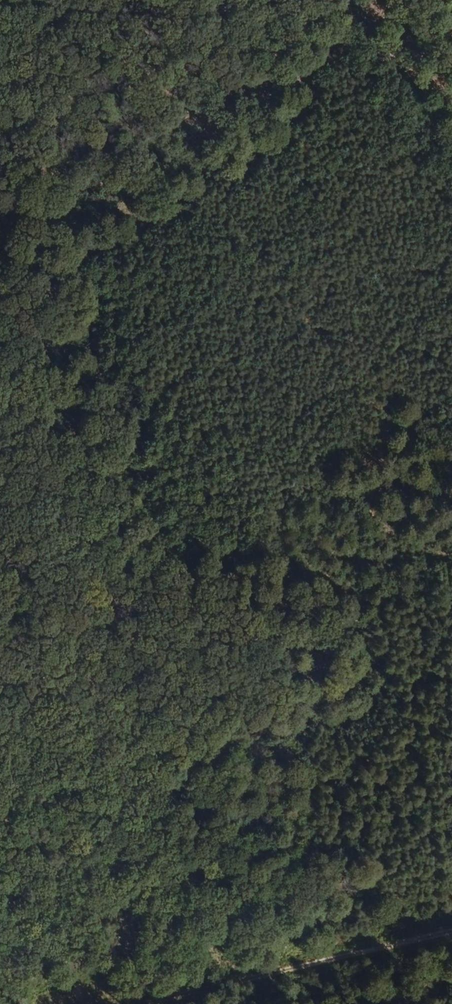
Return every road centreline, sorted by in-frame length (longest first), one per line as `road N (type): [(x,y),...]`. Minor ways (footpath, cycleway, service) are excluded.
road 1 (track): [(451,919),(98,1003)]
road 2 (track): [(352,0),(451,124)]

